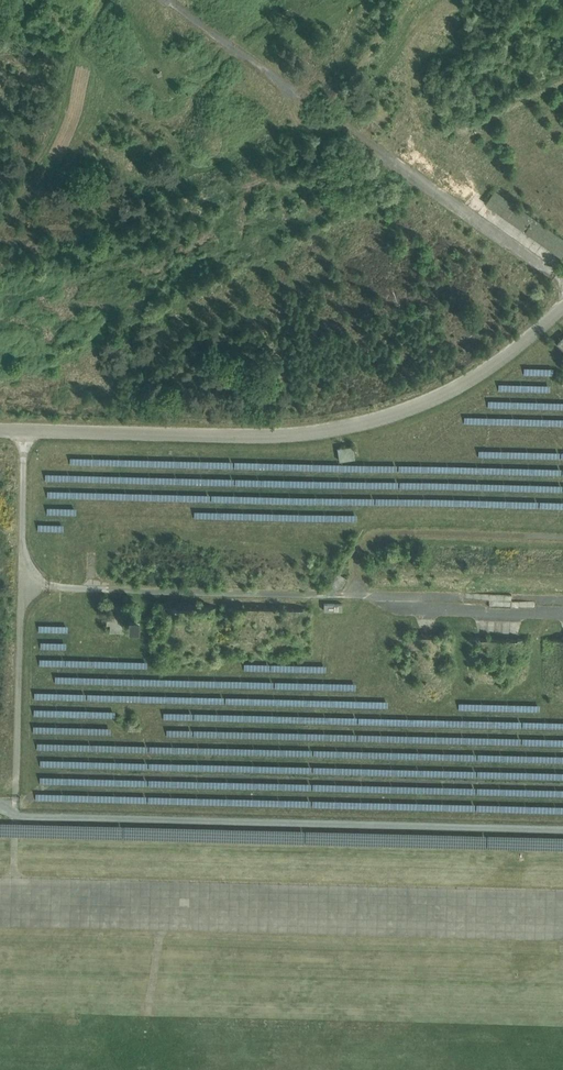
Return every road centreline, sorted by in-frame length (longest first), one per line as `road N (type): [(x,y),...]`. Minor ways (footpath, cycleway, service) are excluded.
road 1 (unclassified): [(0,430),(270,437),(348,428),(467,383),(562,308)]
road 2 (track): [(347,131),(306,130),(288,91),(164,0)]

